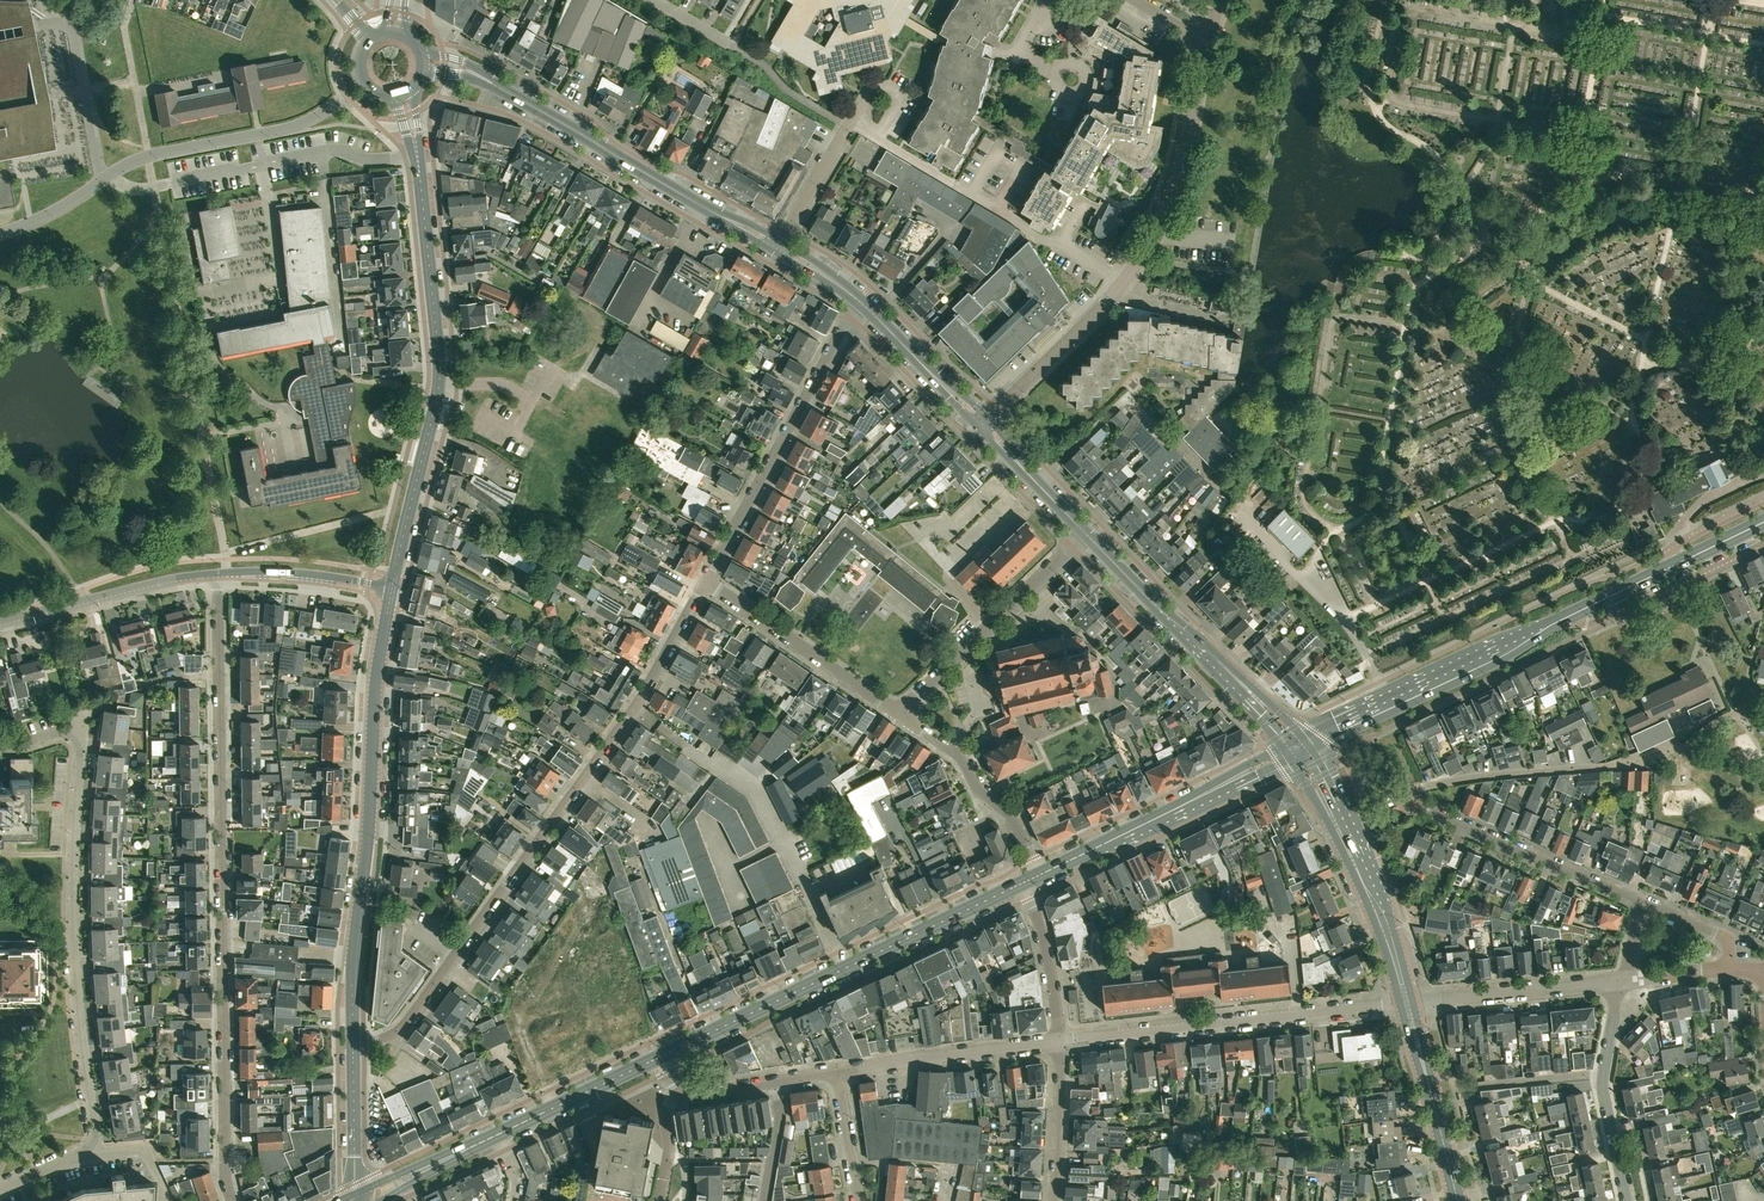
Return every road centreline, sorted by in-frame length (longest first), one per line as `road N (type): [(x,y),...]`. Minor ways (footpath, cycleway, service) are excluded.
road 1 (residential): [(1644,901),(1420,808),(1408,801),(1411,792),(1488,775),(1656,759),(1763,704)]
road 2 (residential): [(217,573),(225,1164),(233,1200)]
road 3 (residential): [(350,1044),(388,1036),(408,1020),(634,706),(705,581)]
road 4 (residential): [(94,1154),(75,958),(76,731),(0,753)]
road 5 (unclassified): [(980,425),(1105,306),(1154,234),(1183,157),(1208,39)]
road 6 (secondary): [(350,1044),(374,705),(392,588)]
road 7 (primary): [(392,588),(440,382),(418,157)]
road 8 (secondary): [(660,1057),(1023,883)]
road 9 (residential): [(1407,1002),(1059,1039)]
road 10 (primary): [(776,245),(479,75)]
road 11 (residential): [(861,302),(705,581)]
road 12 (primary): [(1302,745),(1086,534)]
road 13 (secondary): [(1039,875),(1302,745)]
road 14 (primary): [(1302,745),(1553,624)]
road 15 (primary): [(1407,1002),(1361,863),(1302,745)]
road 16 (residential): [(903,715),(1086,534)]
road 17 (residential): [(705,581),(903,715)]
road 18 (residential): [(1553,624),(1599,625),(1763,546)]
road 19 (residential): [(1059,1039),(838,1072)]
road 20 (residential): [(1624,1200),(1603,1091),(1617,980)]
road 21 (primary): [(0,623),(217,573)]
road 22 (residential): [(1039,875),(1010,813),(977,789),(960,756),(903,715)]
road 23 (unclassified): [(1407,1002),(1617,980)]
road 24 (primary): [(1457,1200),(1407,1002)]
road 25 (secondary): [(482,1144),(660,1057)]
road 26 (primary): [(217,573),(283,572),(392,588)]
road 27 (primary): [(980,425),(861,302)]
road 28 (residential): [(1059,1039),(1053,1200)]
road 29 (residential): [(1023,883),(1050,967),(1059,1039)]
road 30 (primary): [(1086,534),(980,425)]
road 31 (secondary): [(357,1194),(350,1044)]
road 32 (residential): [(849,126),(783,88),(734,46)]
road 33 (residential): [(776,245),(849,126)]
road 34 (residential): [(775,1082),(687,1097),(660,1057)]
road 35 (secondary): [(482,1144),(357,1194)]
road 36 (residential): [(849,126),(882,141),(903,101),(879,90),(860,108)]
road 37 (residential): [(838,1072),(859,1200)]
road 38 (primary): [(1553,624),(1669,568)]
road 39 (residential): [(1763,475),(1712,495),(1670,550)]
road 40 (residential): [(1729,970),(1726,937),(1644,901)]

